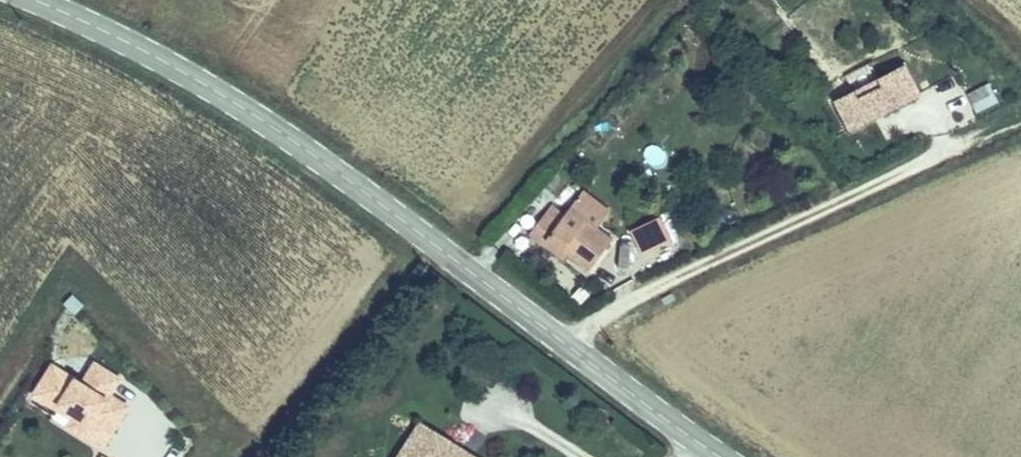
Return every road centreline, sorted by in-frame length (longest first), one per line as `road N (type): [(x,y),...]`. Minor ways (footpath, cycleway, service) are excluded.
road 1 (tertiary): [(721,456),(272,127),(137,45),(34,0)]

